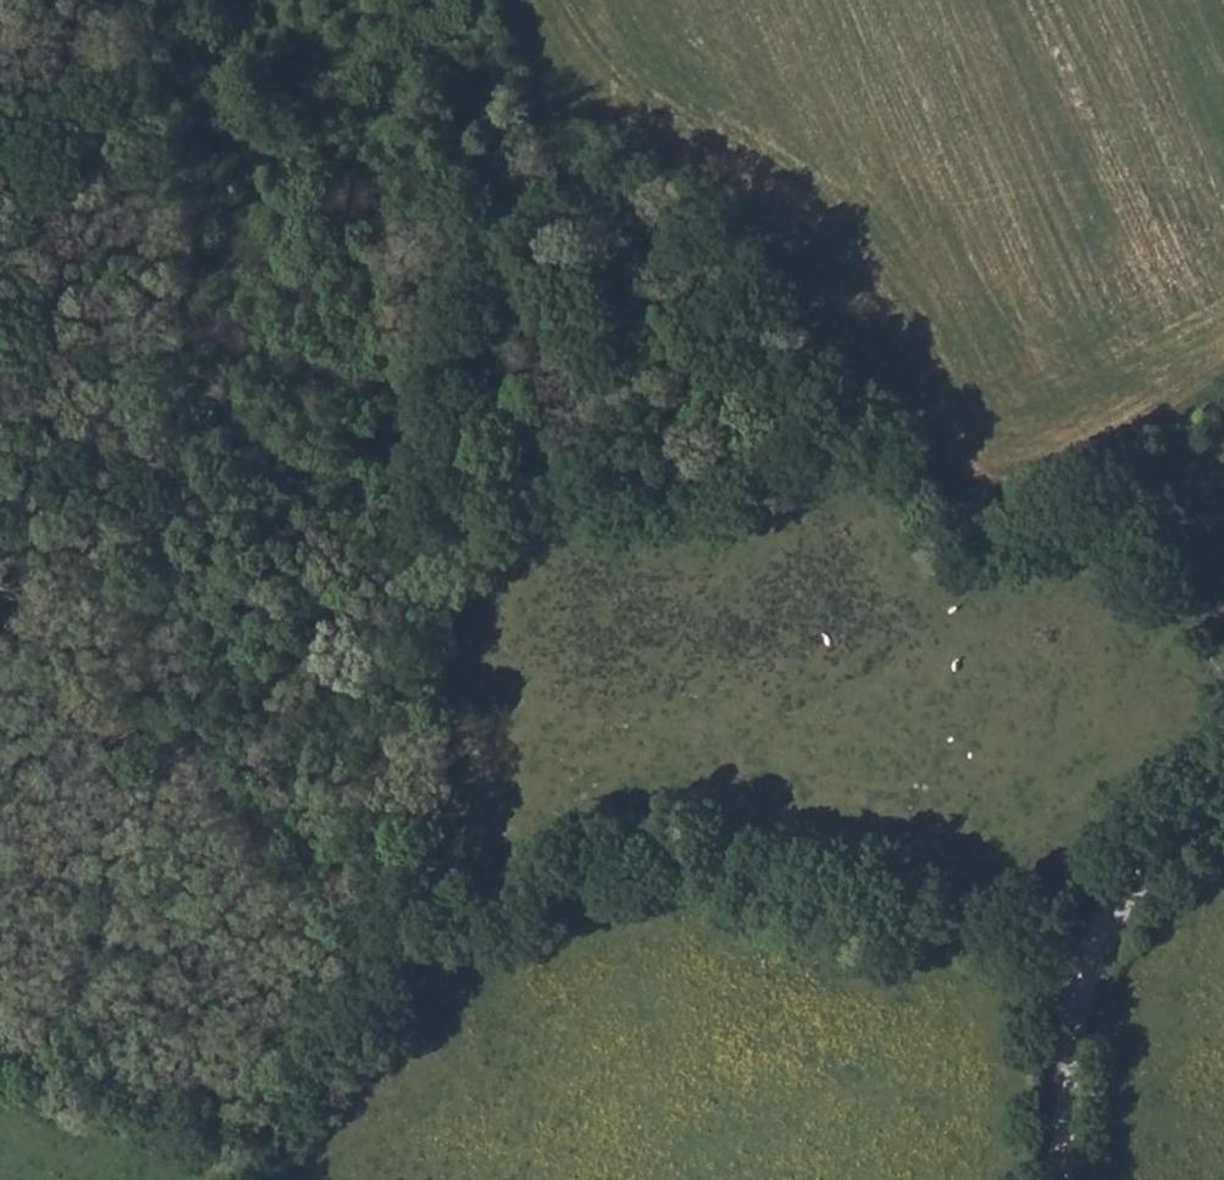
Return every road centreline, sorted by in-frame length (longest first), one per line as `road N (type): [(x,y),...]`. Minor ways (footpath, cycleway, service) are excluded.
road 1 (track): [(0,669),(74,693),(416,899),(490,903),(660,851),(1095,964)]
road 2 (unclassified): [(1223,805),(1121,911),(1095,964),(1077,1018),(1070,1179)]

